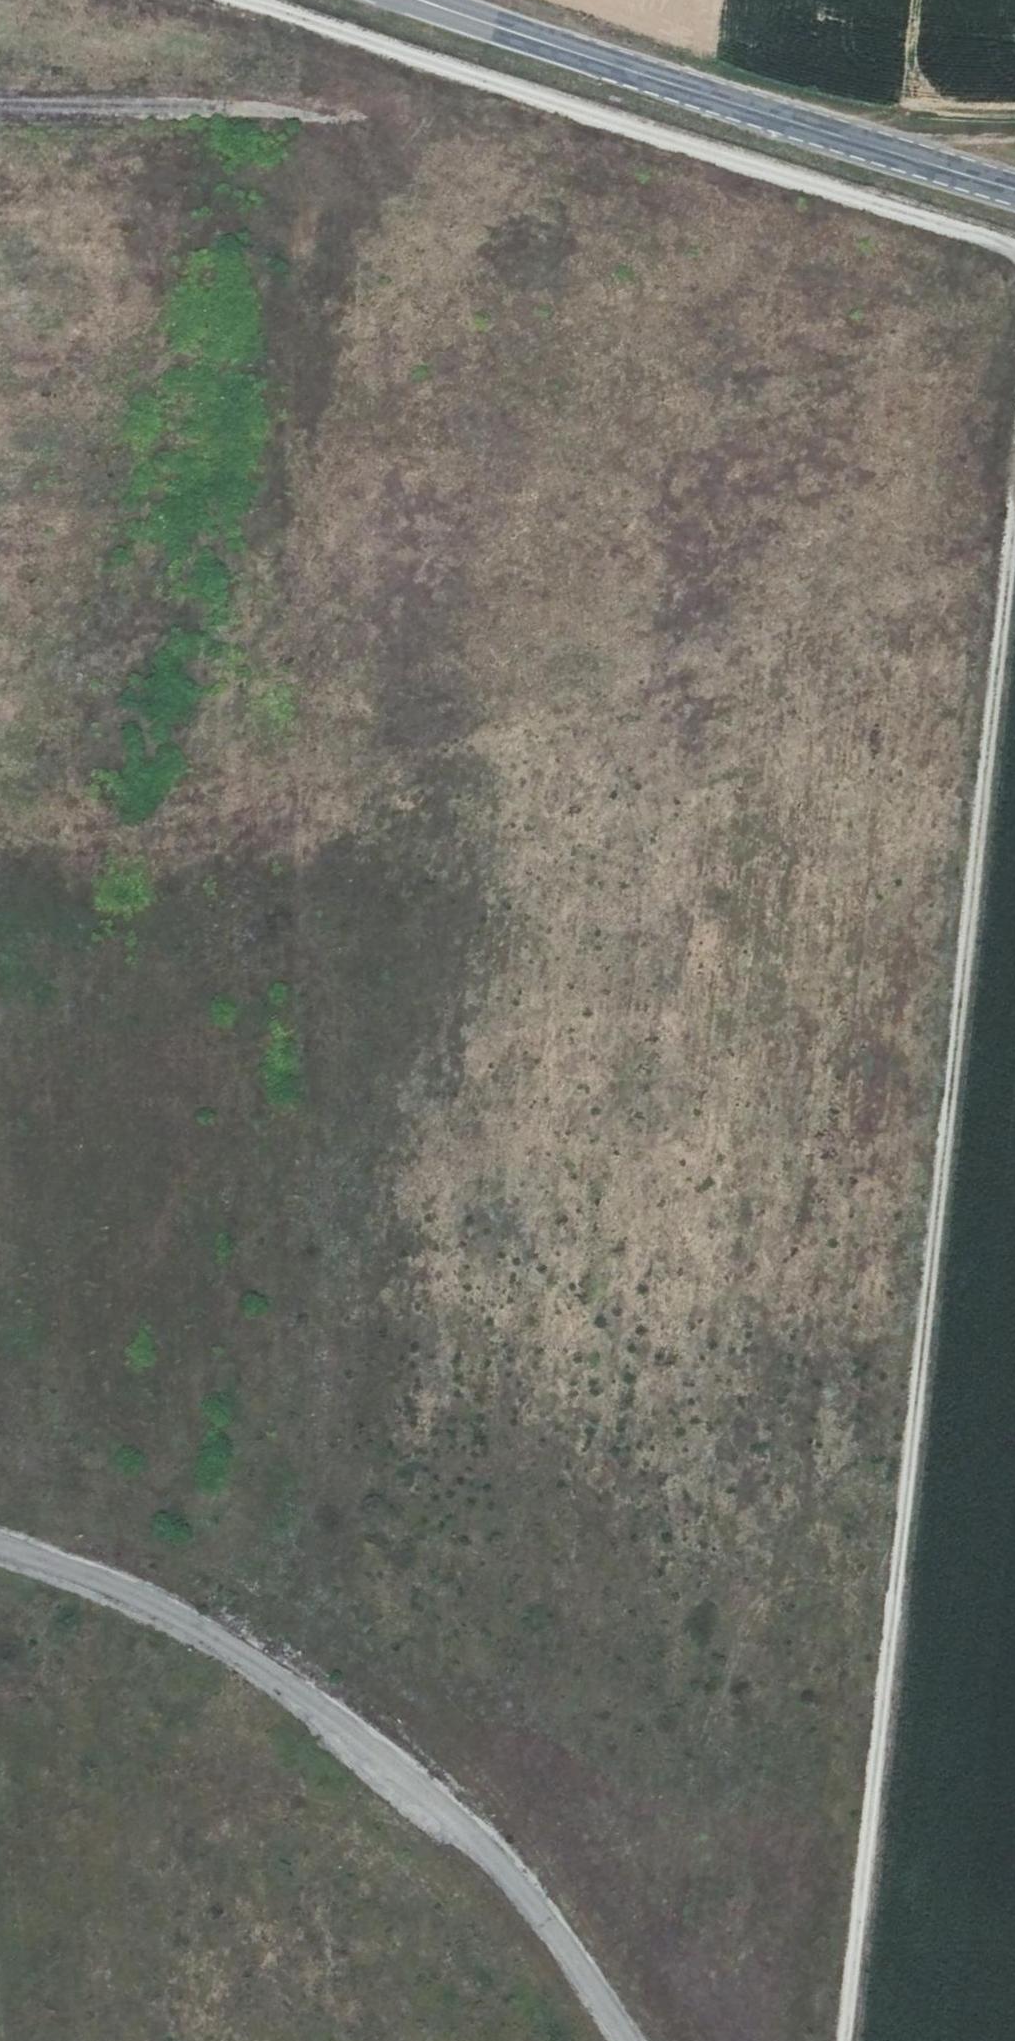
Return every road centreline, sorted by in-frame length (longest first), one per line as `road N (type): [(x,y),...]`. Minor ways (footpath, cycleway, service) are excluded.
road 1 (secondary): [(419,0),(1014,191)]

